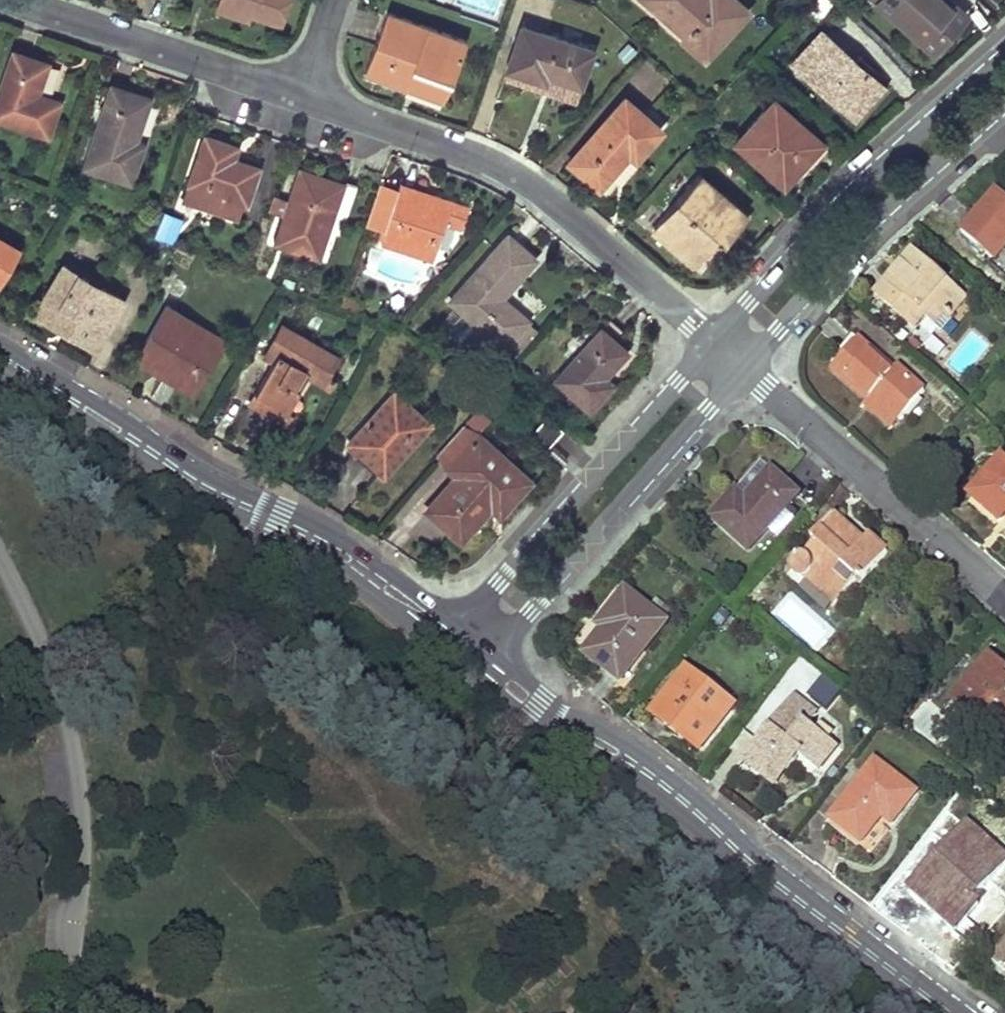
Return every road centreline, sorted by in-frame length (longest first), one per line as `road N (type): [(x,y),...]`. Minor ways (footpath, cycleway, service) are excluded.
road 1 (residential): [(717,344),(515,167),(304,90)]
road 2 (residential): [(1004,51),(844,192),(717,344)]
road 3 (residential): [(717,344),(457,626)]
road 4 (residential): [(495,657),(743,369)]
road 5 (tertiary): [(948,1012),(762,873),(655,778)]
road 6 (residential): [(743,369),(945,158),(1004,109)]
road 7 (residential): [(743,369),(1004,589)]
road 8 (tertiary): [(0,354),(196,482),(277,520)]
road 9 (residential): [(304,90),(33,0)]
road 10 (tertiary): [(277,520),(459,661)]
road 11 (tertiary): [(459,661),(527,717),(655,778)]
road 12 (tertiary): [(457,626),(339,540),(277,520)]
road 13 (tertiary): [(655,778),(623,746),(543,699),(495,657)]

